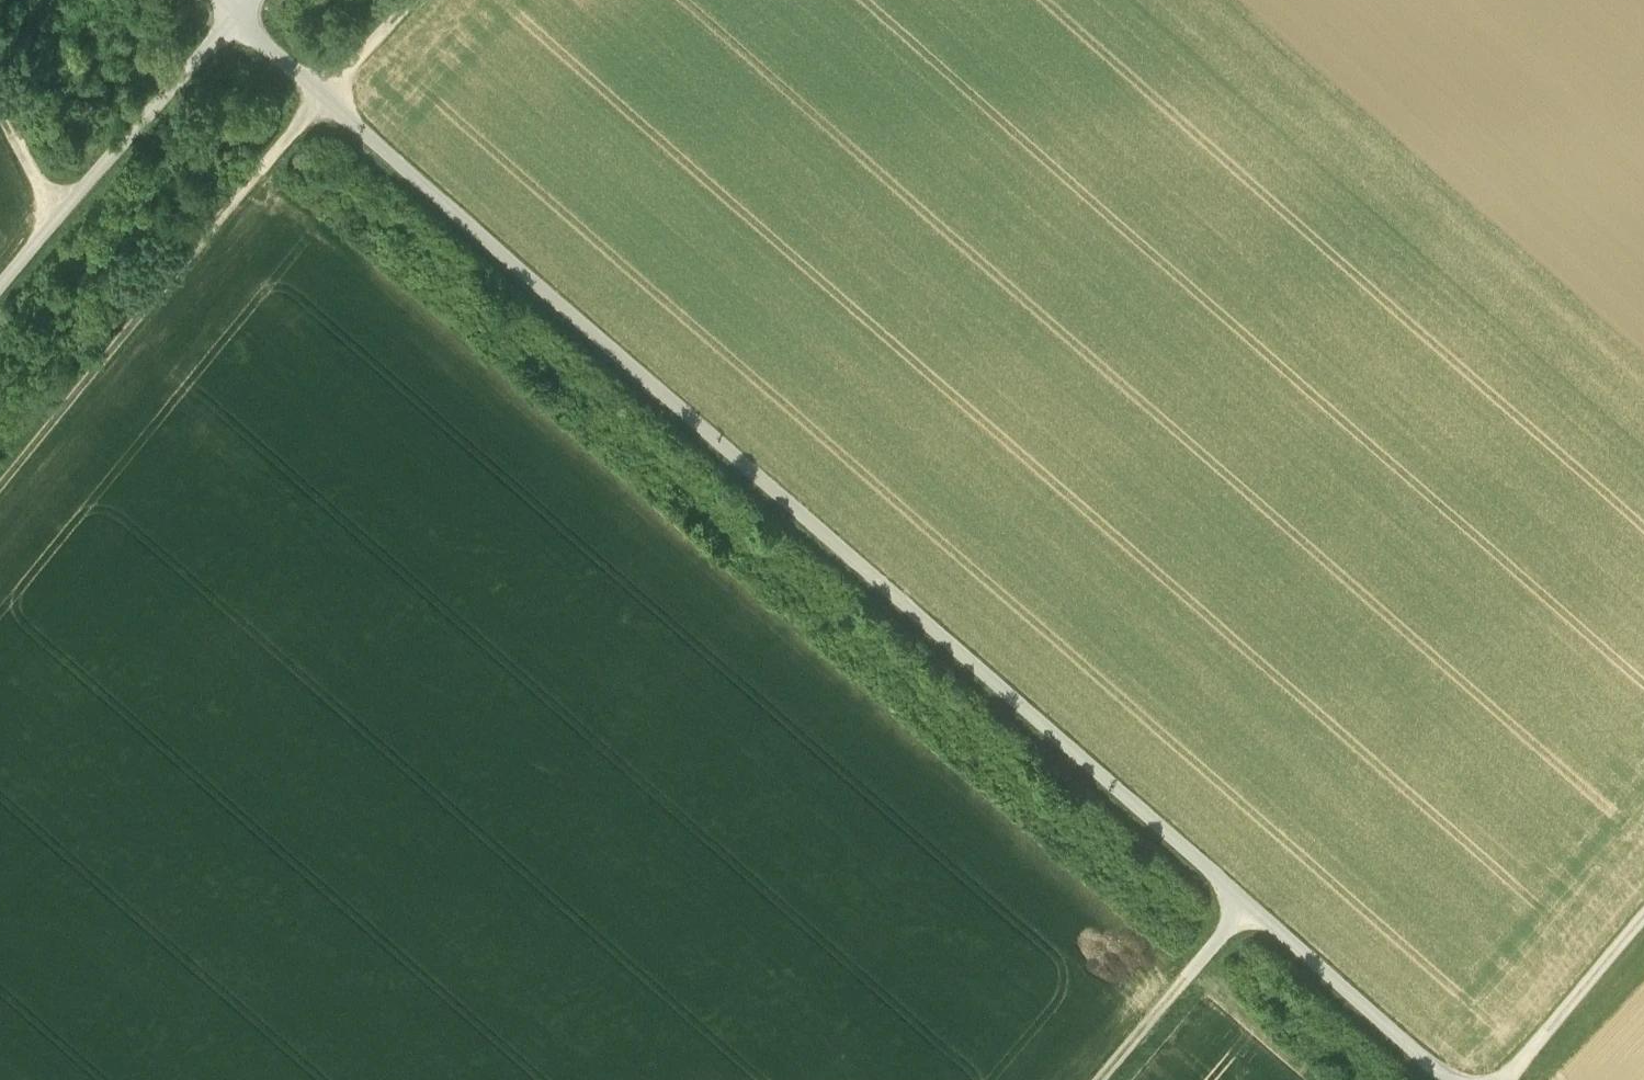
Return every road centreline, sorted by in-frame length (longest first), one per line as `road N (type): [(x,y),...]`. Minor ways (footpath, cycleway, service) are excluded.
road 1 (track): [(236,15),(1452,1079)]
road 2 (track): [(422,0),(330,99),(0,496)]
road 3 (track): [(0,316),(236,15)]
road 4 (track): [(1096,1079),(1247,904)]
road 5 (track): [(1513,1079),(1643,927)]

